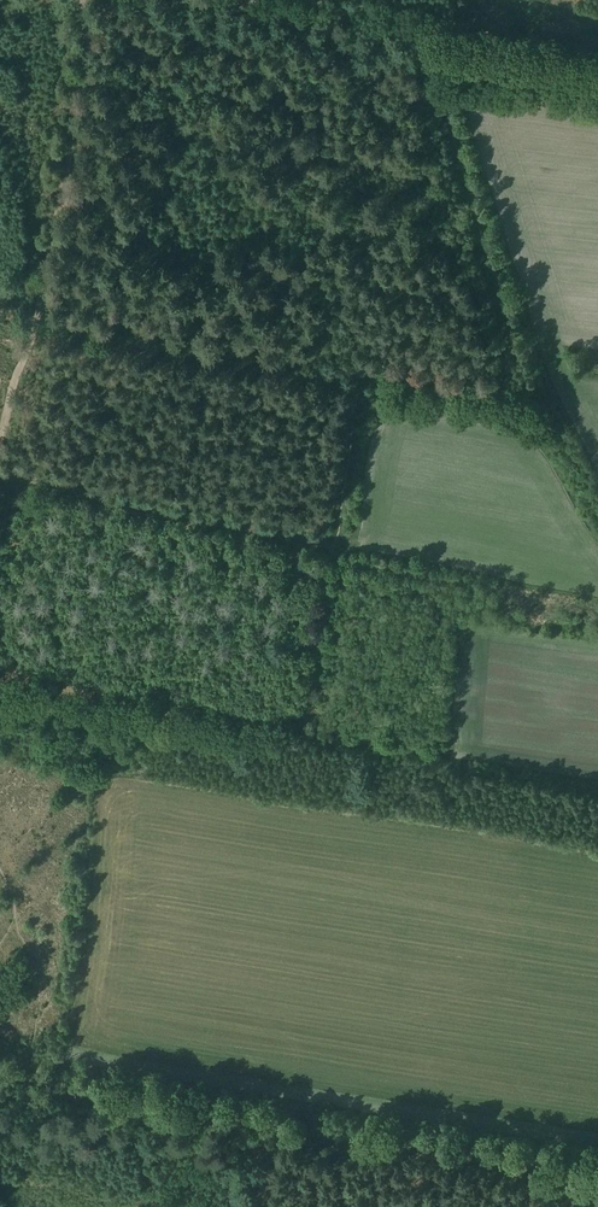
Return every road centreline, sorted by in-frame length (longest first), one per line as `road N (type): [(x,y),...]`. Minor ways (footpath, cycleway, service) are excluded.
road 1 (track): [(84,0),(54,214),(0,438)]
road 2 (track): [(320,555),(0,491)]
road 3 (track): [(252,0),(437,32)]
road 4 (track): [(437,32),(597,55)]

